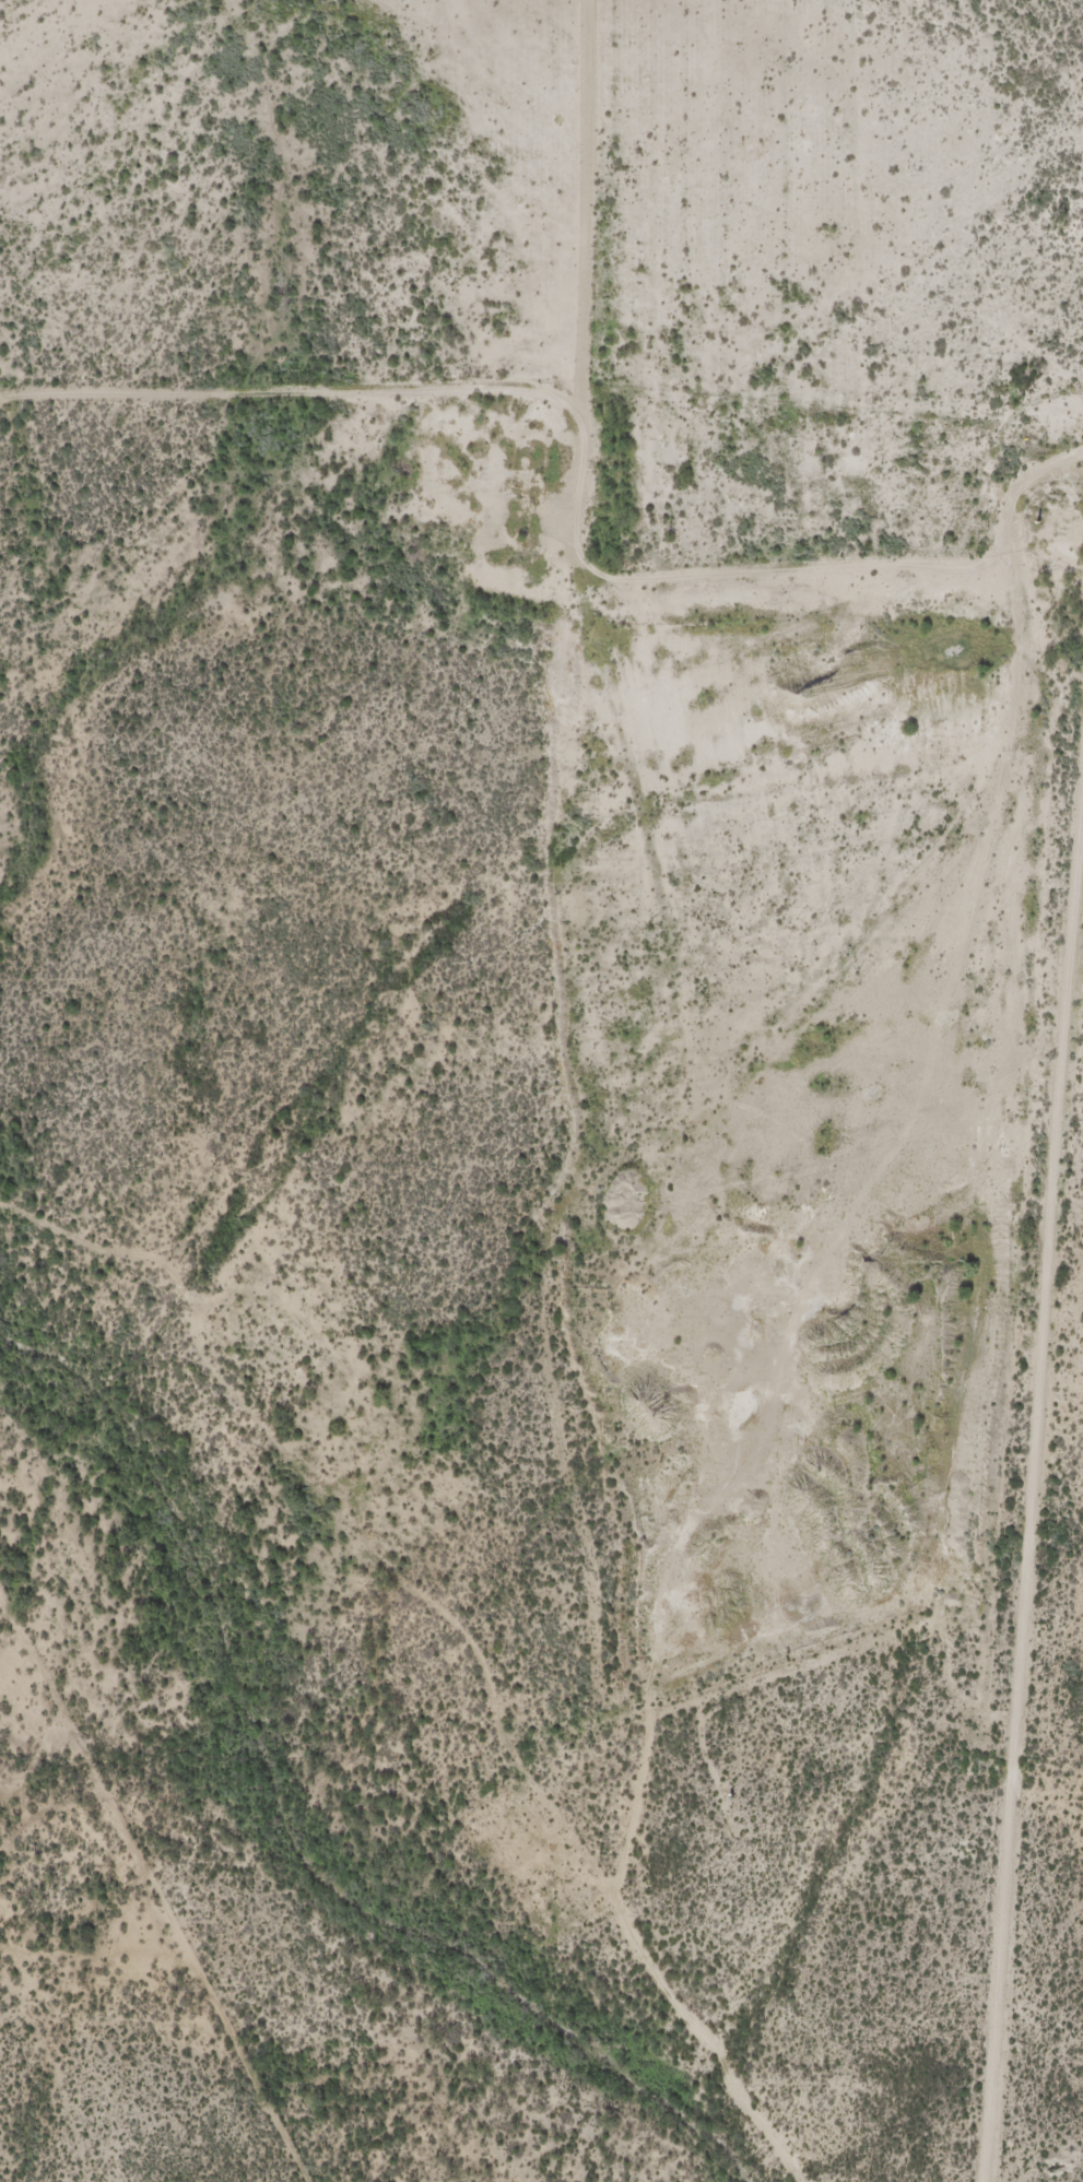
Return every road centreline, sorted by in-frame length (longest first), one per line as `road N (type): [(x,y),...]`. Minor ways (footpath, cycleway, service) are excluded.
road 1 (track): [(801,2181),(738,2097),(705,2026),(668,1990),(591,1844),(528,1768),(466,1618),(385,1552),(285,1436),(166,1258),(105,1250),(0,1201)]
road 2 (track): [(1082,626),(683,637),(659,612),(574,439),(445,378),(0,425)]
road 3 (track): [(110,2181),(115,2134),(46,2043),(26,1936),(0,1918)]

